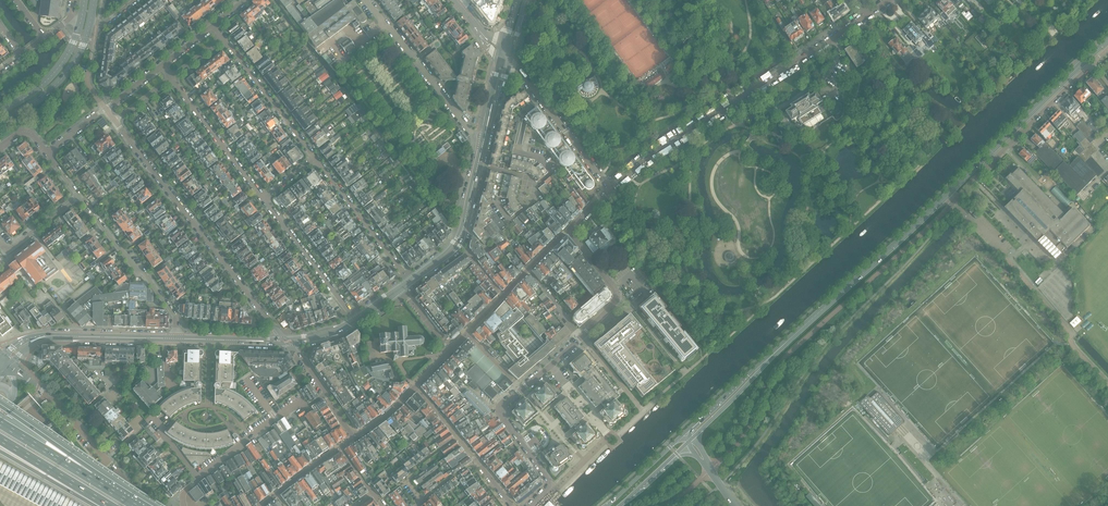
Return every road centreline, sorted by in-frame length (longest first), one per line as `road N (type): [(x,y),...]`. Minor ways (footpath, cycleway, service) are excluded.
road 1 (residential): [(610,189),(869,14)]
road 2 (residential): [(279,339),(114,120)]
road 3 (tertiary): [(945,197),(774,354)]
road 4 (residential): [(529,505),(551,485),(499,409),(581,337)]
road 5 (residential): [(366,0),(482,145)]
road 6 (residential): [(78,197),(175,316),(175,338)]
road 7 (residential): [(610,189),(509,58)]
road 8 (residential): [(409,281),(315,159)]
road 9 (residential): [(315,159),(222,37)]
road 10 (residential): [(263,198),(356,320)]
road 11 (residential): [(170,78),(263,198)]
road 12 (secondary): [(0,124),(68,72),(91,16)]
road 13 (residential): [(618,297),(568,230),(610,189)]
road 14 (tertiary): [(34,340),(175,338)]
road 15 (tertiary): [(409,281),(456,244),(477,167)]
road 16 (motorway): [(0,440),(109,505)]
road 17 (secondary): [(80,24),(51,76),(0,112)]
road 18 (tertiary): [(690,440),(774,354)]
road 19 (motorway): [(0,451),(107,505)]

